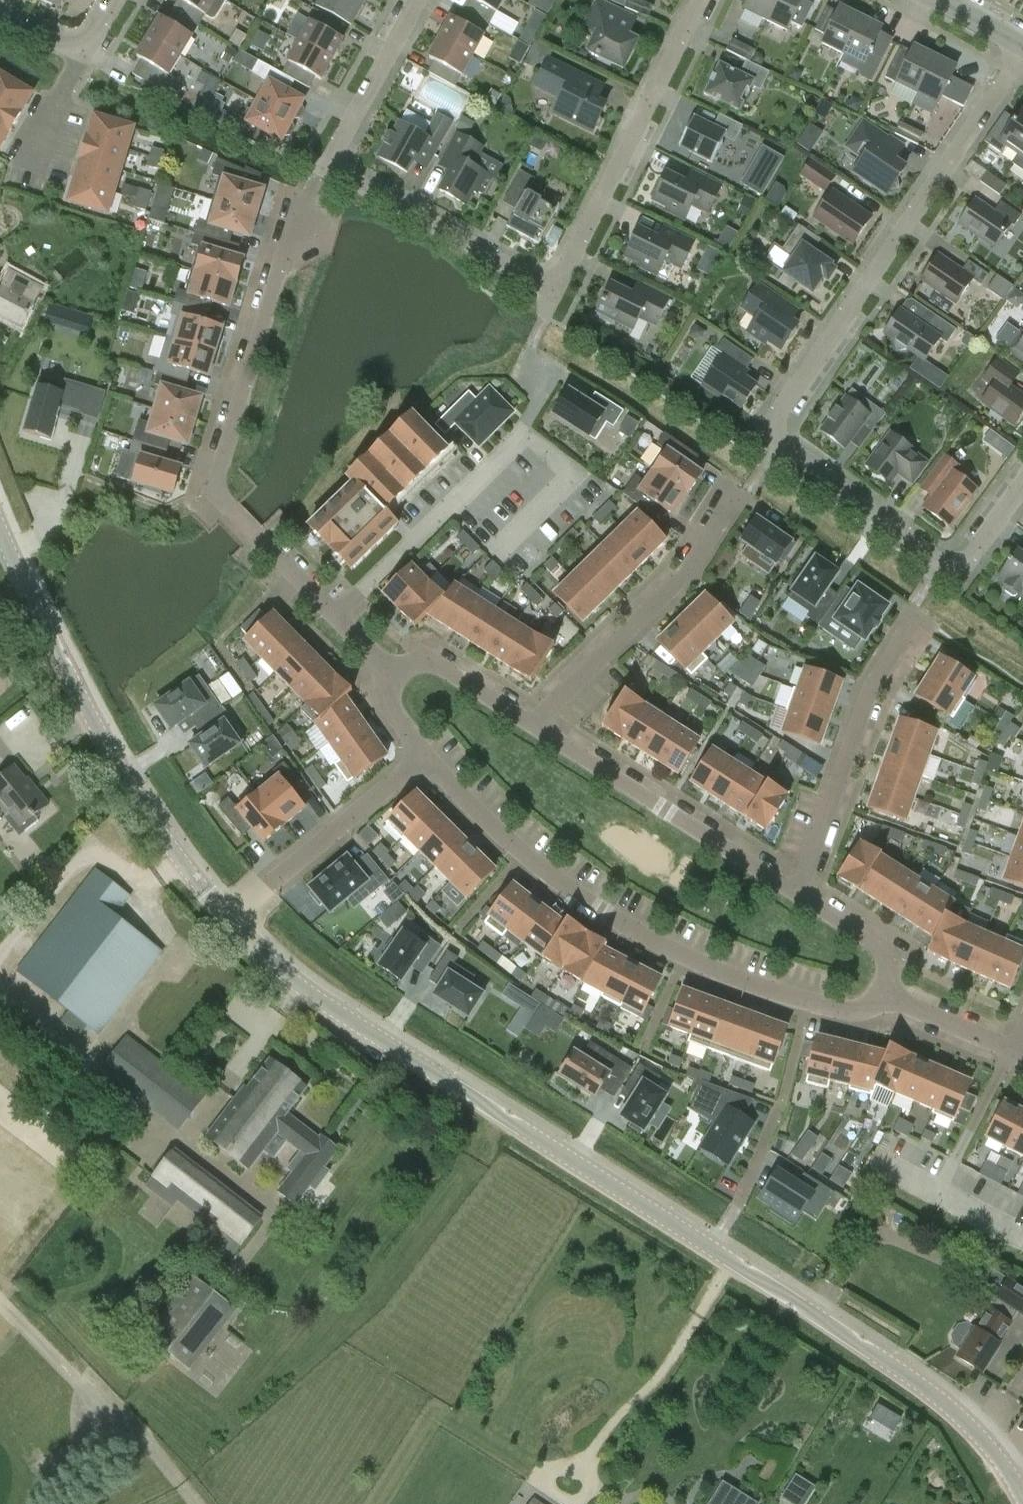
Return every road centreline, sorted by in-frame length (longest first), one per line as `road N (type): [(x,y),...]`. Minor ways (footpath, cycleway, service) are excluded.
road 1 (tertiary): [(1022,1498),(985,1436),(954,1406),(401,1055),(300,985),(231,918)]
road 2 (residential): [(697,0),(551,287),(531,285),(339,179),(331,162),(416,0)]
road 3 (residential): [(972,559),(946,561),(779,448),(773,432),(1022,55)]
road 4 (residential): [(884,998),(867,1017),(844,1021),(721,983),(520,855),(423,760)]
road 5 (residential): [(303,212),(214,493),(340,618)]
road 6 (tertiary): [(231,918),(125,784),(0,533)]
road 7 (residential): [(505,548),(574,476),(527,432),(340,618)]
road 8 (residential): [(749,491),(691,570),(536,726)]
road 9 (residential): [(536,726),(798,897)]
road 10 (residential): [(912,620),(871,687),(798,897)]
road 11 (residential): [(231,918),(404,776)]
road 12 (residential): [(392,670),(415,659),(436,665),(536,726)]
road 13 (residential): [(798,897),(884,953),(891,971),(884,998)]
road 14 (residential): [(884,998),(1014,1056)]
road 15 (residential): [(35,170),(78,57)]

